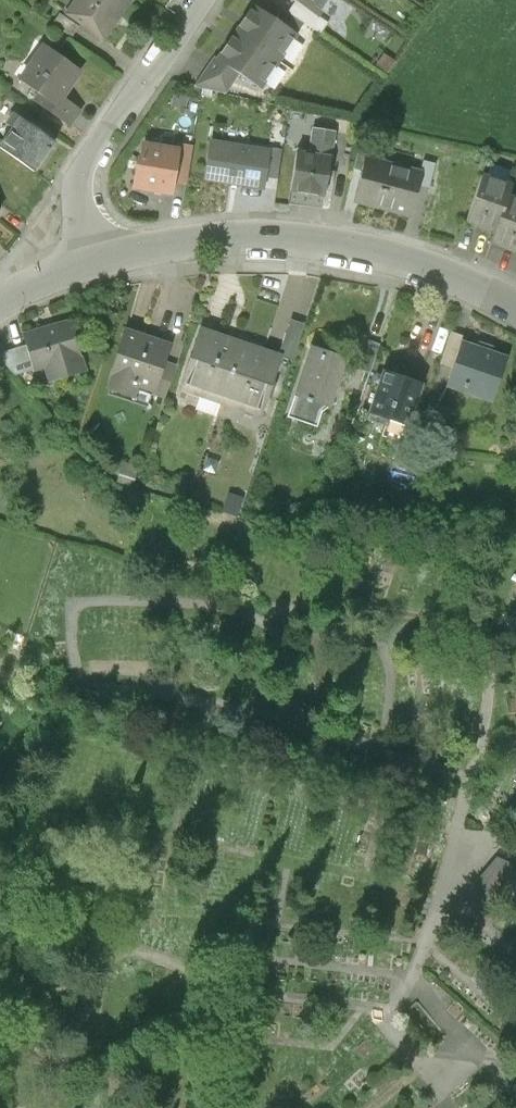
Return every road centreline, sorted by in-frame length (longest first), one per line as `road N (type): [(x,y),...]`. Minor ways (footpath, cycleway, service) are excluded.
road 1 (tertiary): [(515,305),(348,246),(268,236),(82,252)]
road 2 (residential): [(82,252),(75,173),(191,0)]

